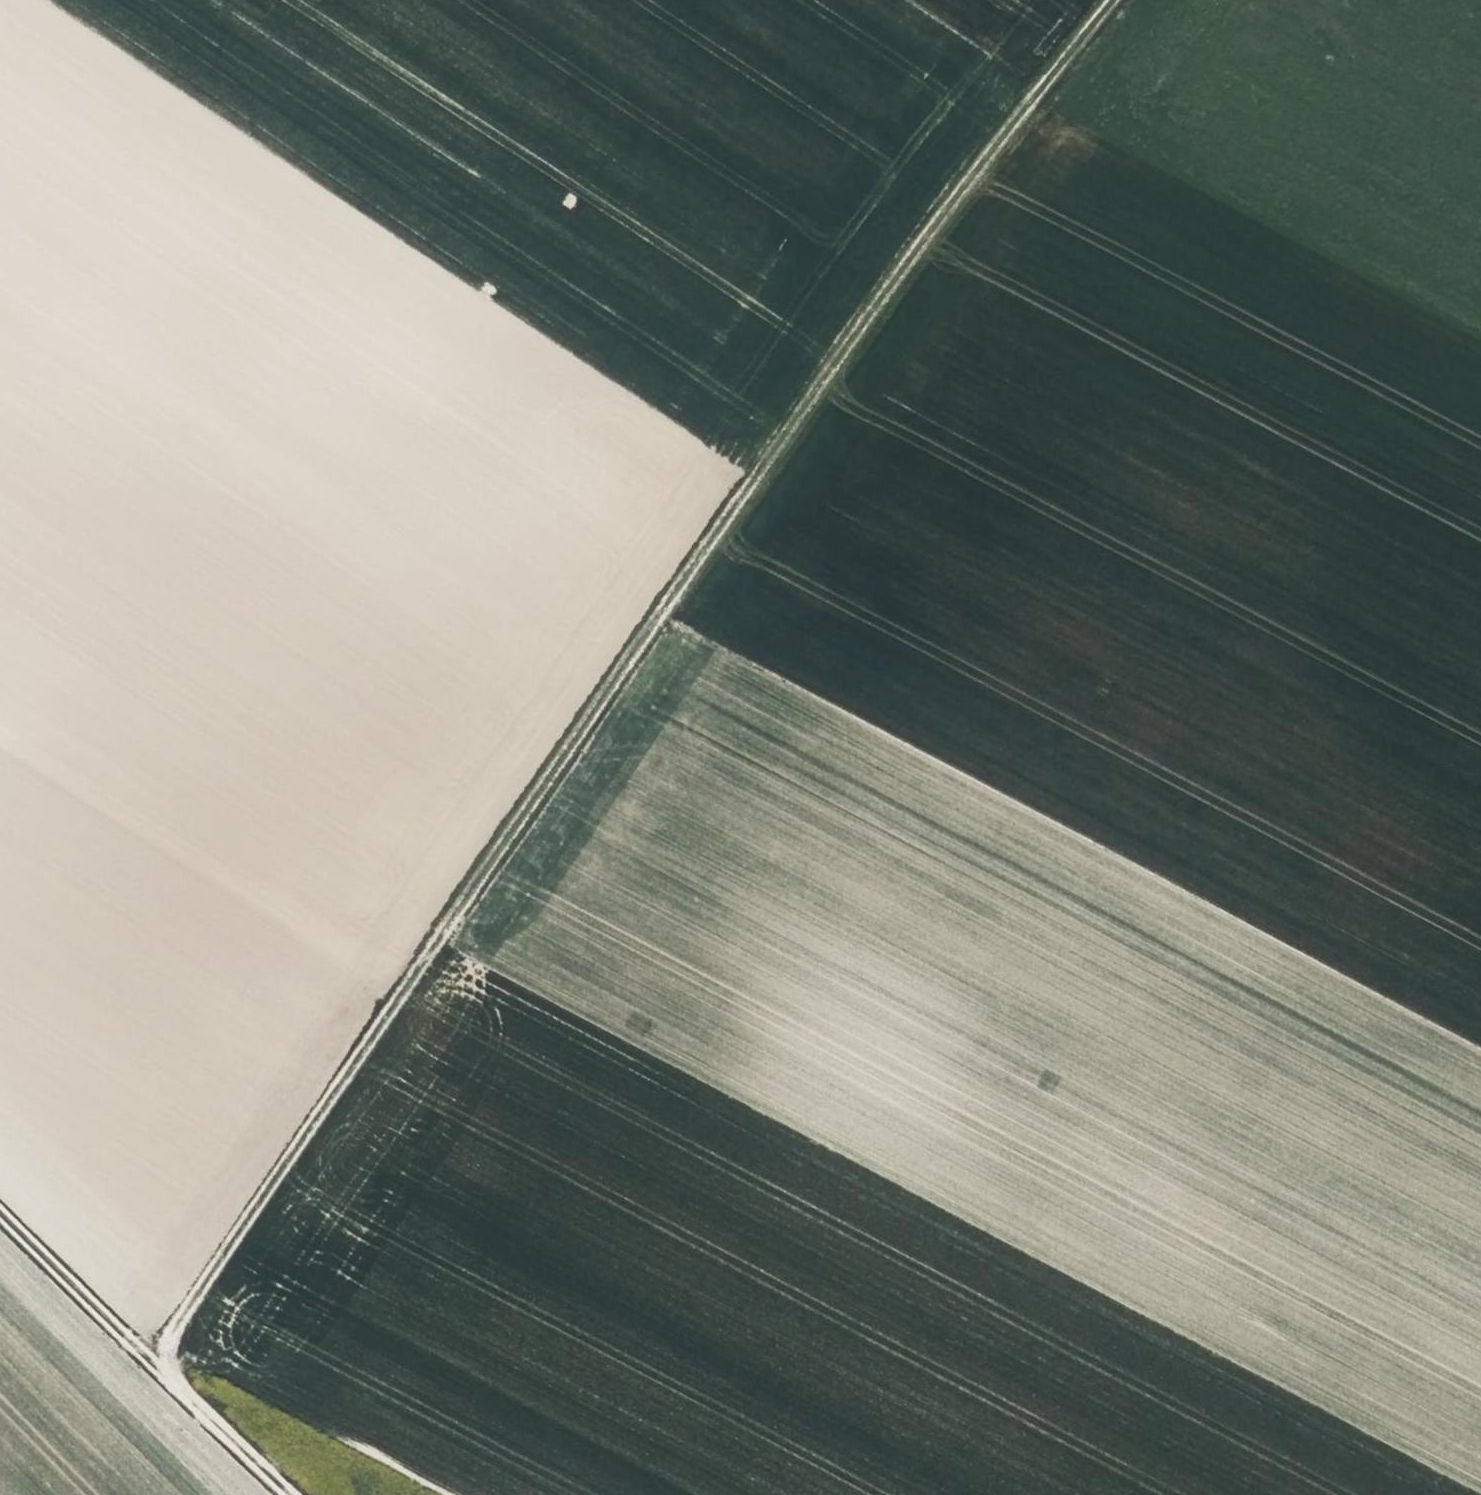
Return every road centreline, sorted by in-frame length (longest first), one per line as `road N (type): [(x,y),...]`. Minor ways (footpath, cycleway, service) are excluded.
road 1 (track): [(159,1366),(834,375),(1126,0)]
road 2 (track): [(292,1494),(0,1207)]

